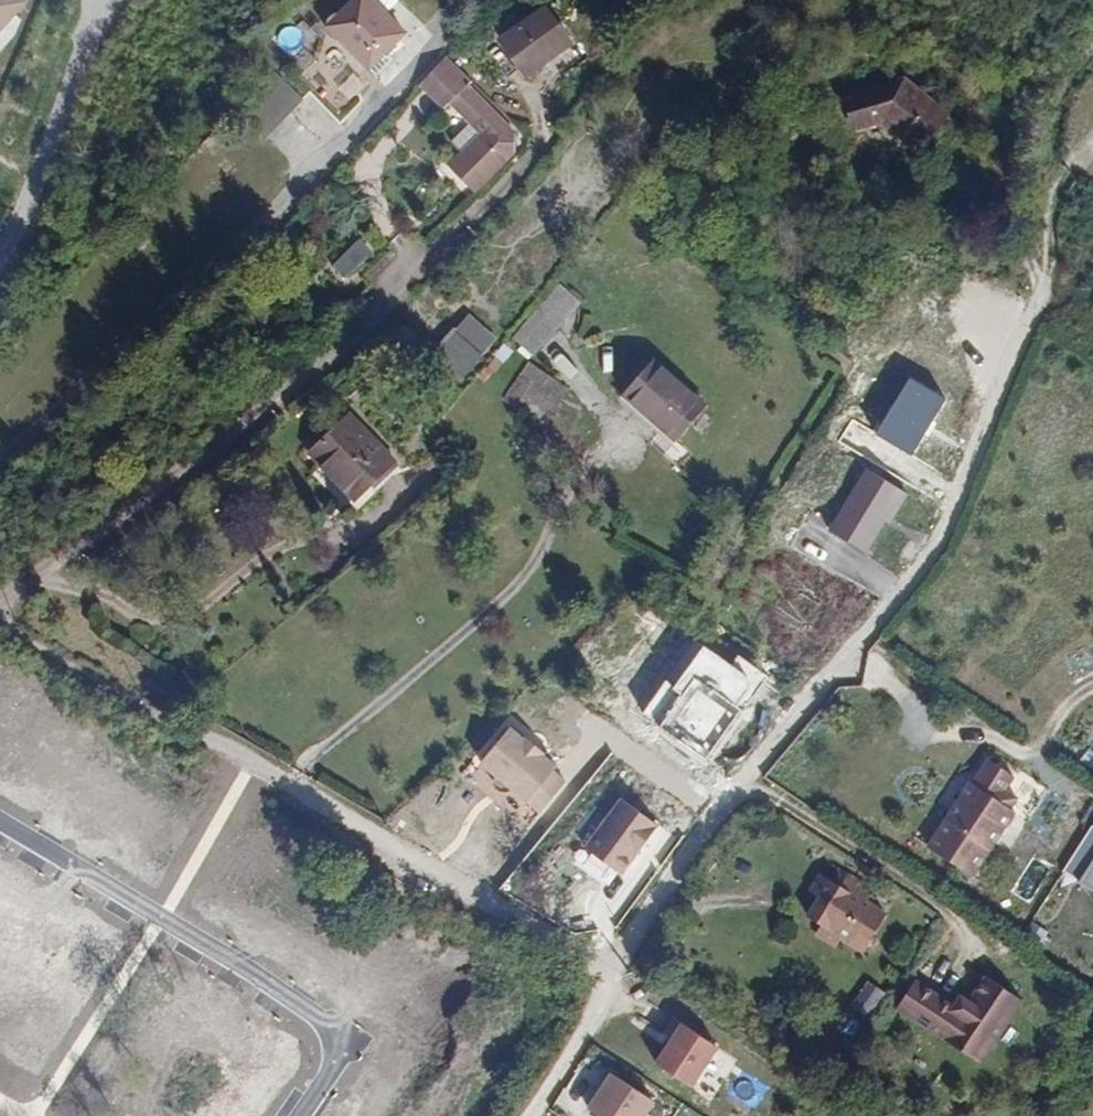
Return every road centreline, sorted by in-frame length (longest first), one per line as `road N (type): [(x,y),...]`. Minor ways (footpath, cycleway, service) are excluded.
road 1 (unclassified): [(1043,303),(985,422),(940,543),(751,780),(613,971)]
road 2 (unclassified): [(0,605),(613,971)]
road 3 (residential): [(0,601),(288,393),(434,268)]
road 4 (residential): [(0,823),(326,1022),(337,1061),(300,1115)]
road 5 (residential): [(0,231),(77,67),(121,3)]
road 6 (unclassified): [(613,971),(580,1056),(539,1115)]

